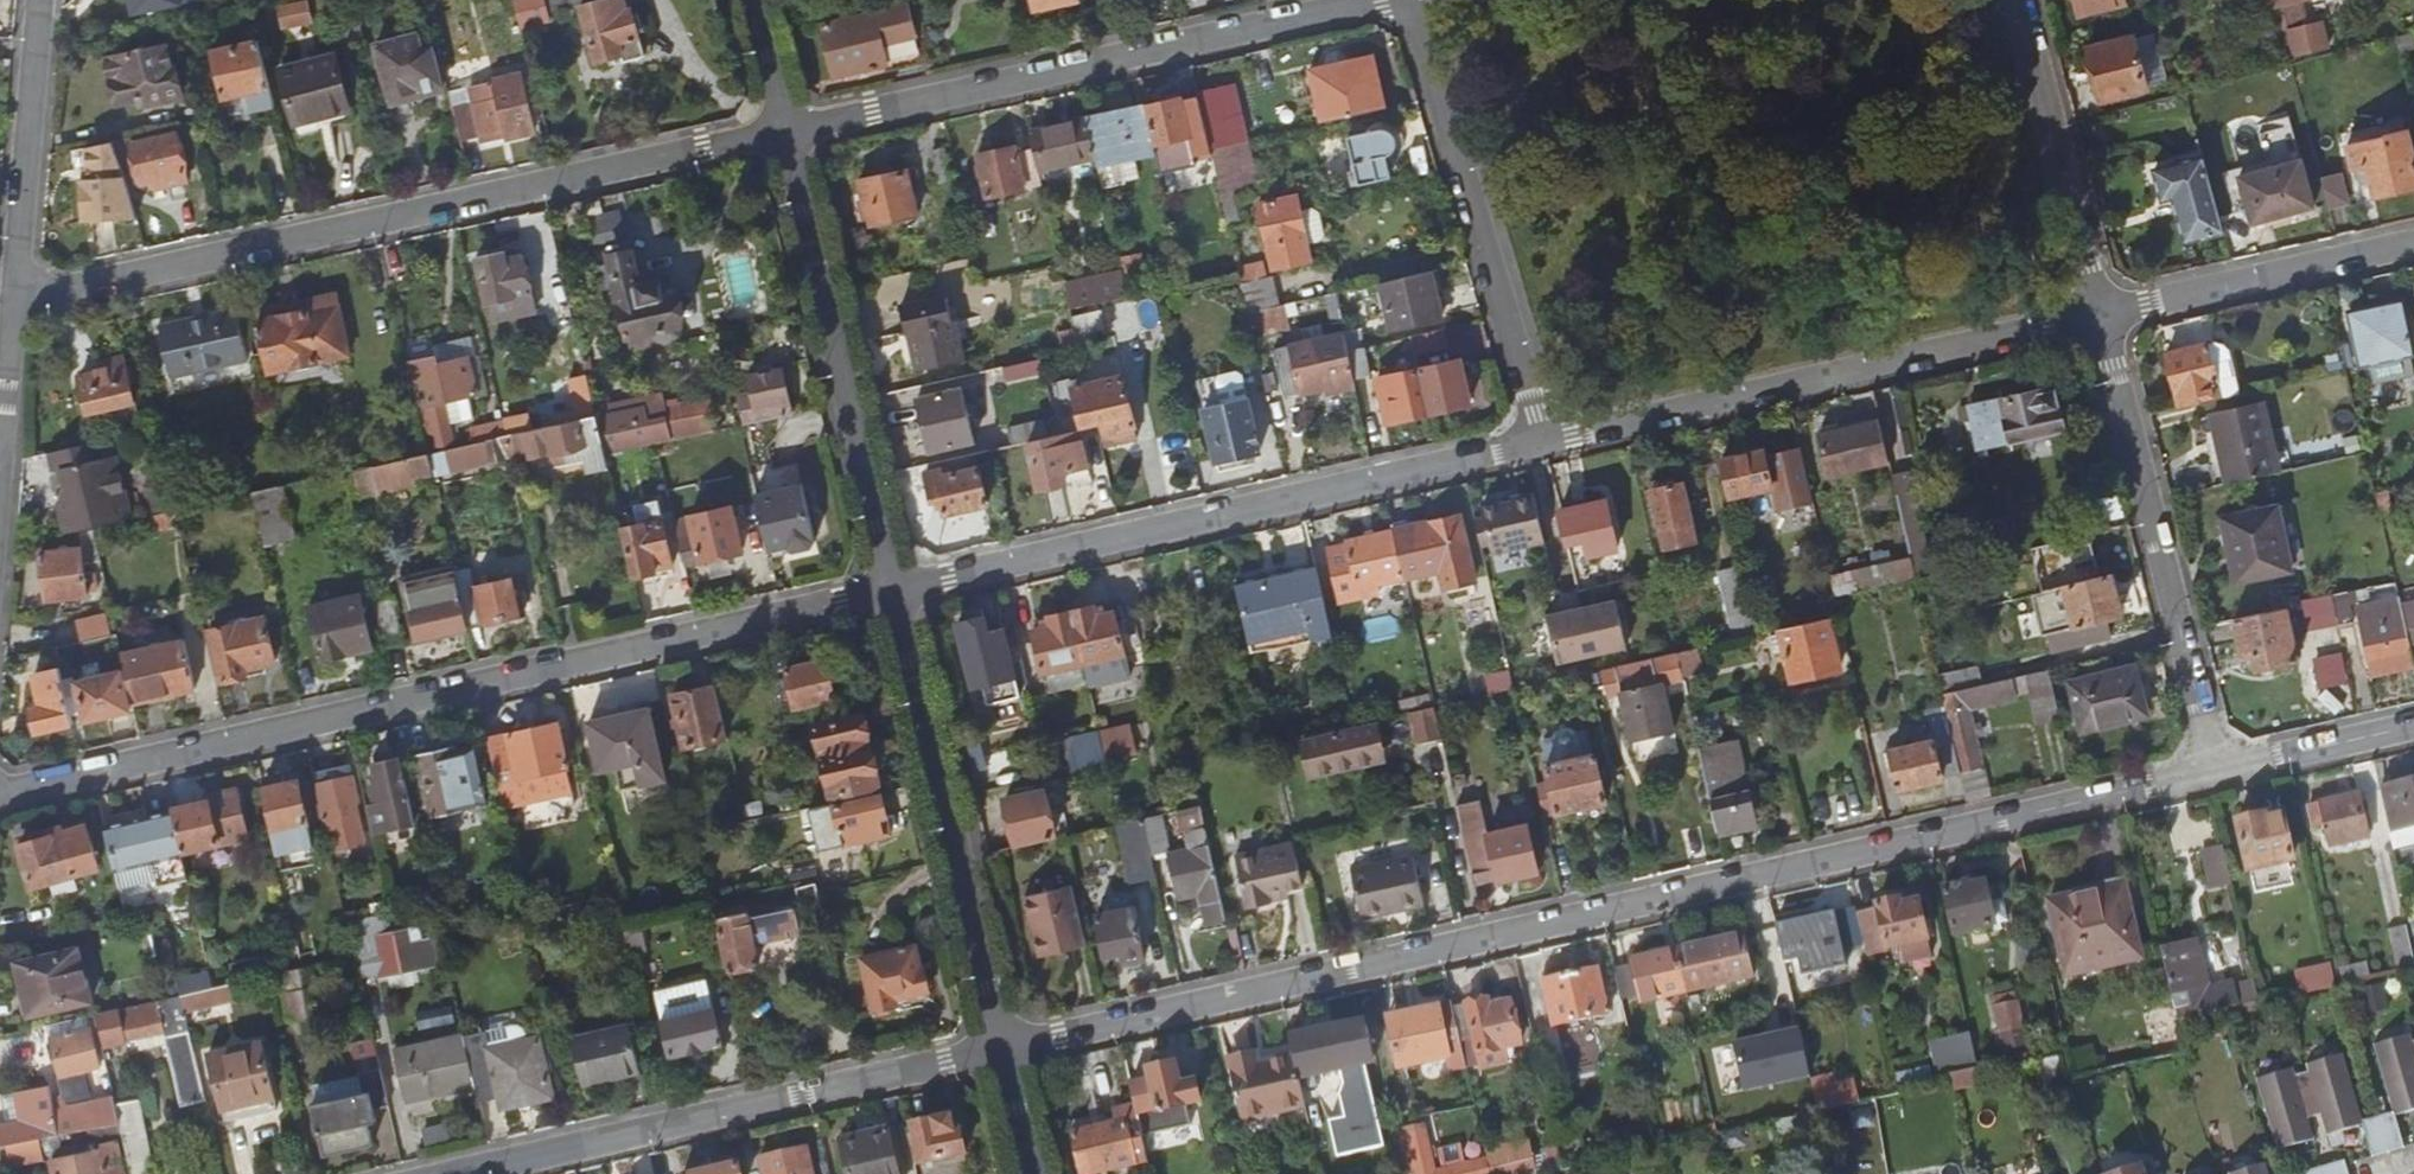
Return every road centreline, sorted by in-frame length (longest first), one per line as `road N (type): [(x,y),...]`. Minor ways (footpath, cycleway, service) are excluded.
road 1 (residential): [(2215,772),(1002,1045)]
road 2 (residential): [(0,797),(892,590)]
road 3 (residential): [(786,131),(14,304)]
road 4 (residential): [(892,590),(1544,444)]
road 5 (residential): [(1373,0),(786,131)]
road 6 (residential): [(1544,444),(2098,317)]
road 7 (residential): [(1002,1045),(451,1173)]
road 8 (residential): [(786,131),(892,590)]
road 9 (residential): [(2098,317),(2215,772)]
road 10 (residential): [(892,590),(1002,1045)]
road 11 (residential): [(1412,0),(1544,444)]
road 12 (residential): [(2016,0),(2098,317)]
road 13 (residential): [(2098,317),(2413,244)]
road 14 (residential): [(40,0),(14,304)]
road 15 (residential): [(2413,726),(2215,772)]
road 16 (residential): [(14,304),(0,463)]
road 17 (residential): [(756,0),(786,131)]
road 18 (residential): [(1002,1045),(1033,1173)]

